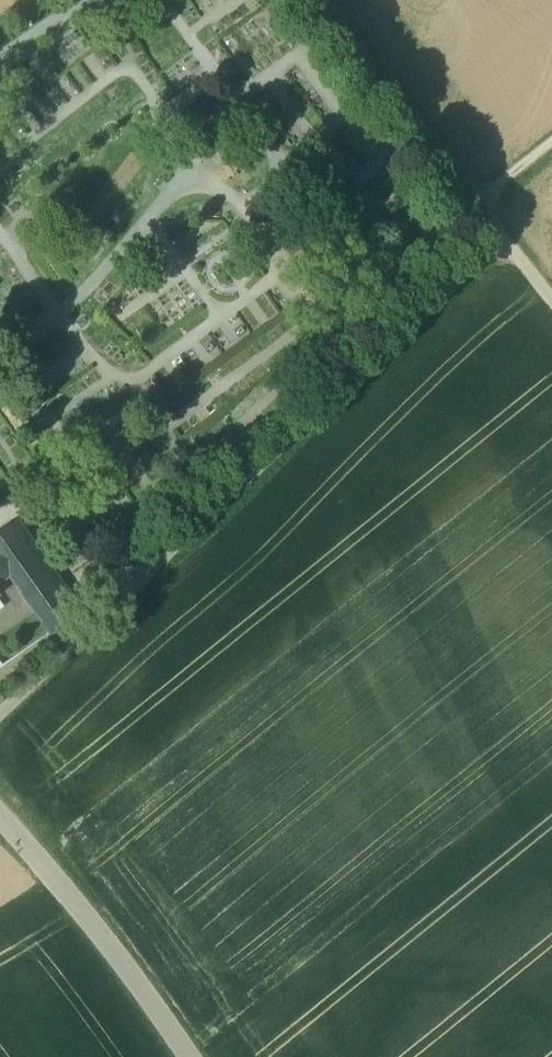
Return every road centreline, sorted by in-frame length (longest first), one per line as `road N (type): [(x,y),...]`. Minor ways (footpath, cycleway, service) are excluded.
road 1 (track): [(0,714),(506,243)]
road 2 (track): [(316,0),(505,243)]
road 3 (track): [(0,819),(123,966),(186,1056)]

